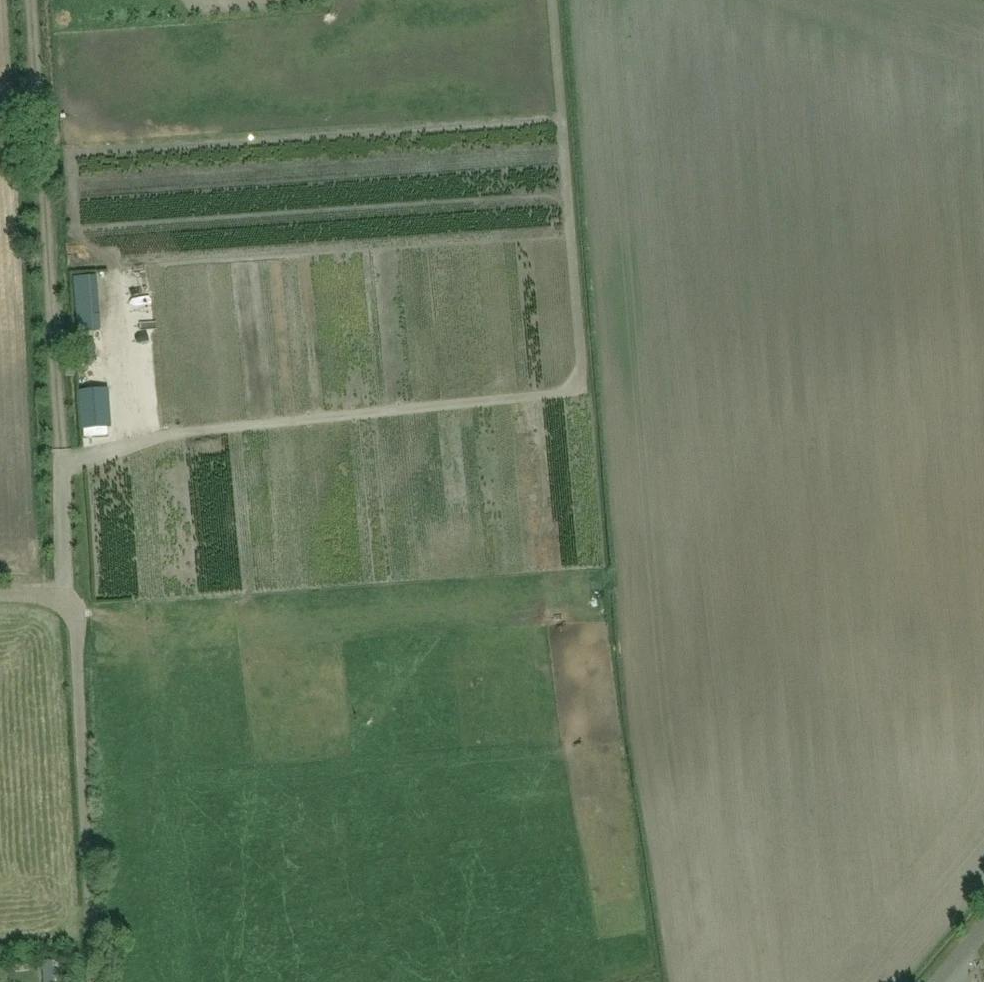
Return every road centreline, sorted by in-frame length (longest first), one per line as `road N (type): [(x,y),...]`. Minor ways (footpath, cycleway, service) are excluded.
road 1 (residential): [(97,981),(79,639),(70,610),(46,594),(0,595)]

